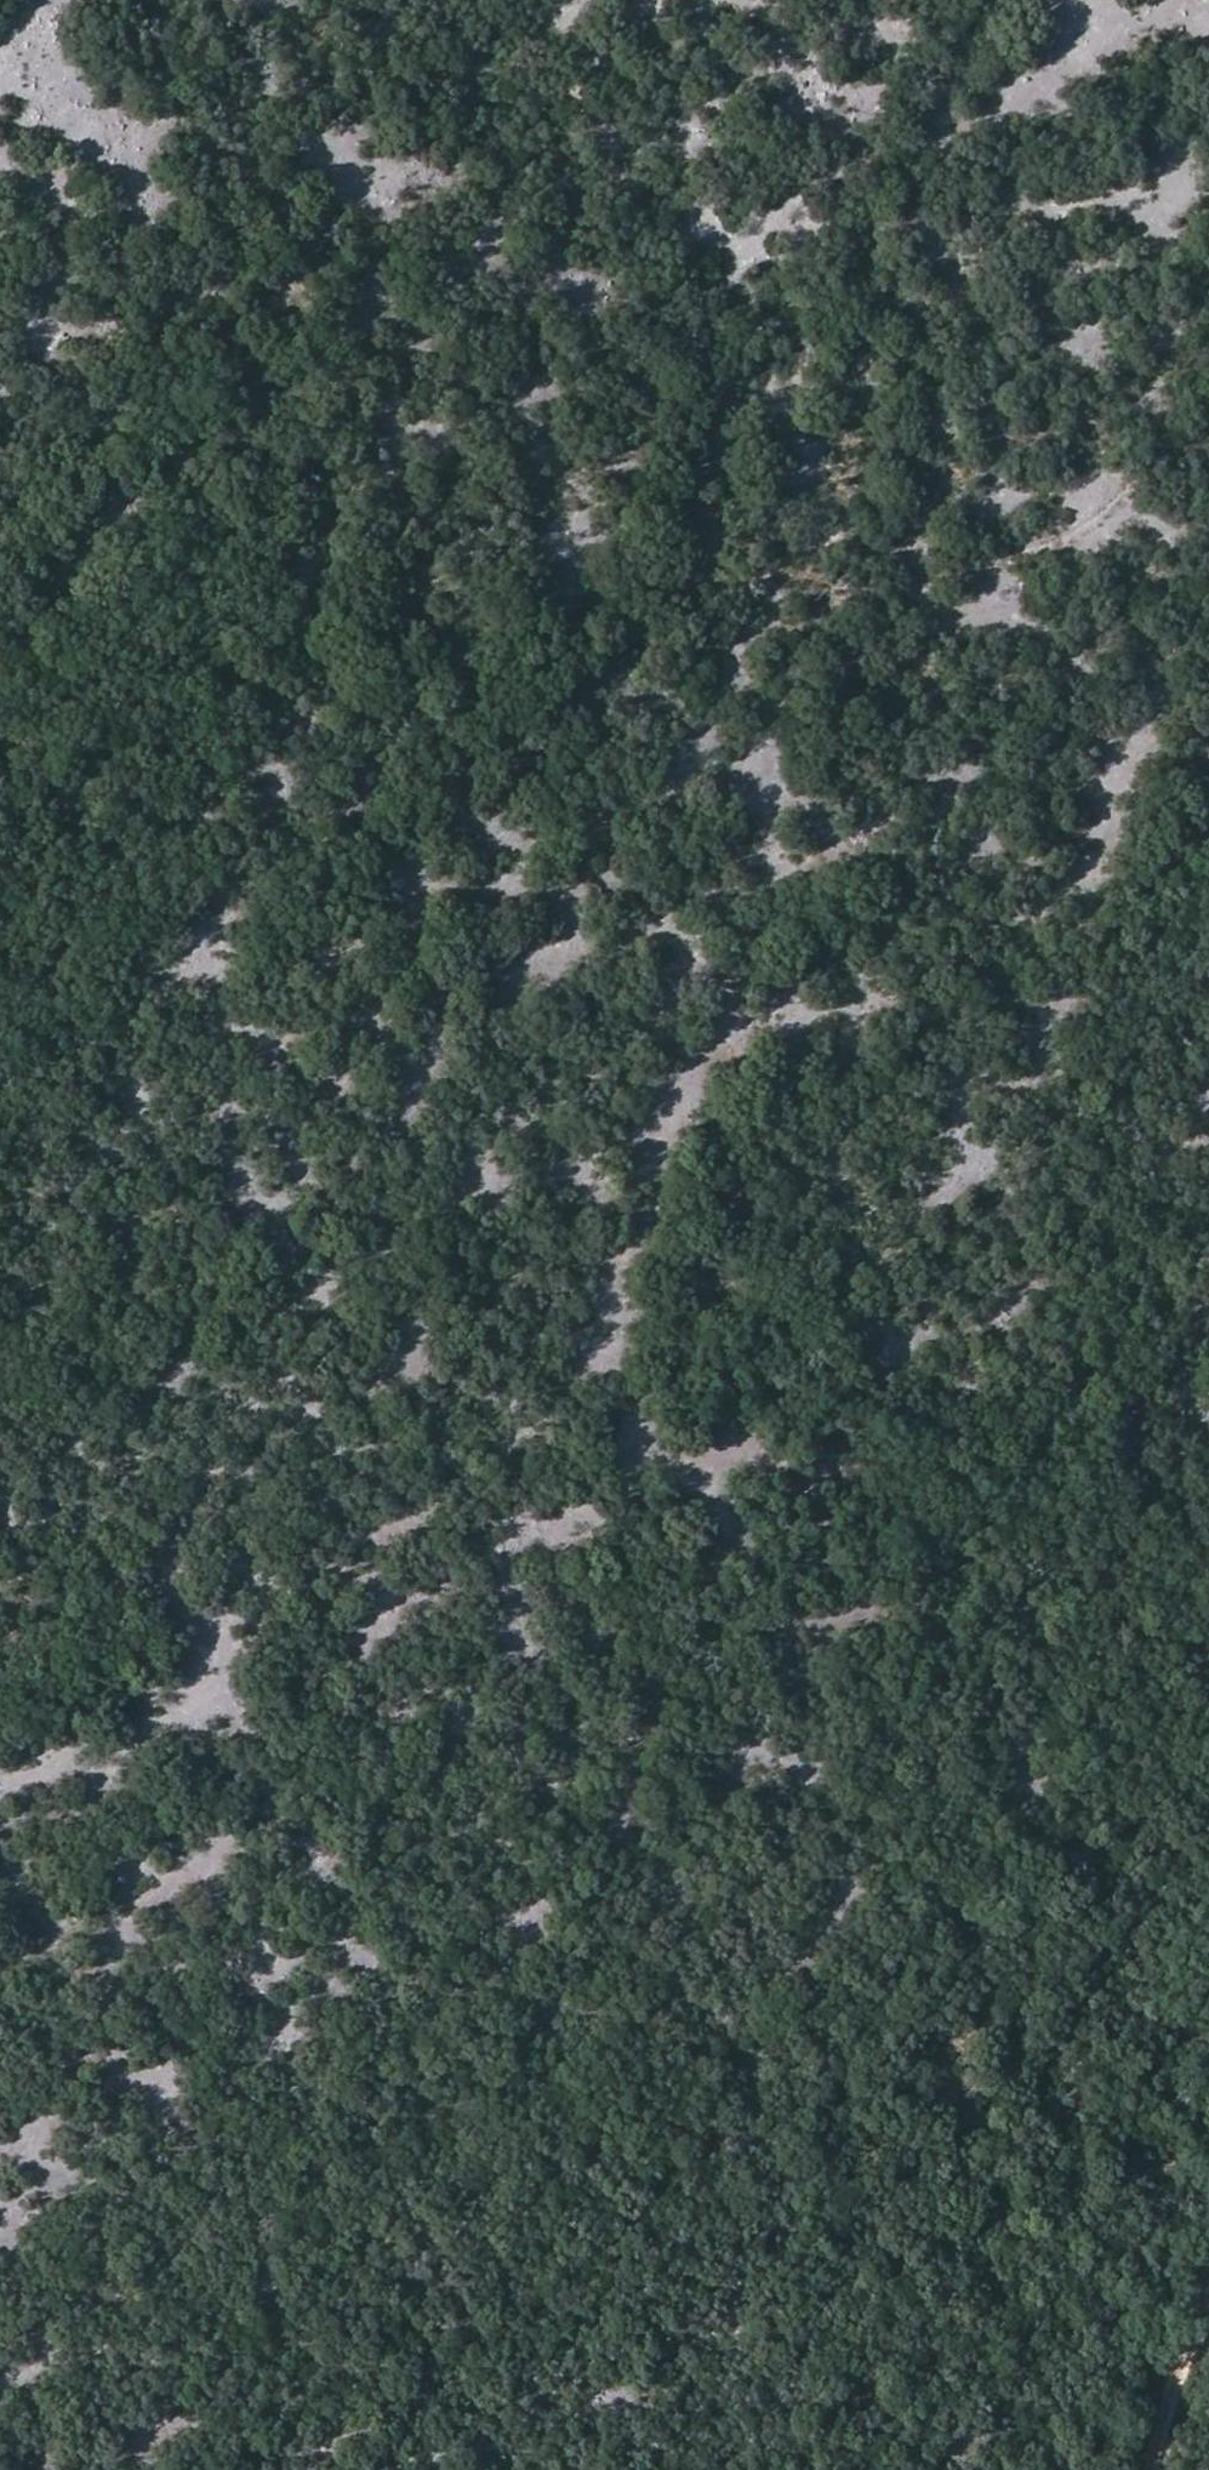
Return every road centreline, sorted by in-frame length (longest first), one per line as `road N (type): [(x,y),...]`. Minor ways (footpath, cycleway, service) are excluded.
road 1 (track): [(1208,2288),(1134,2469)]

